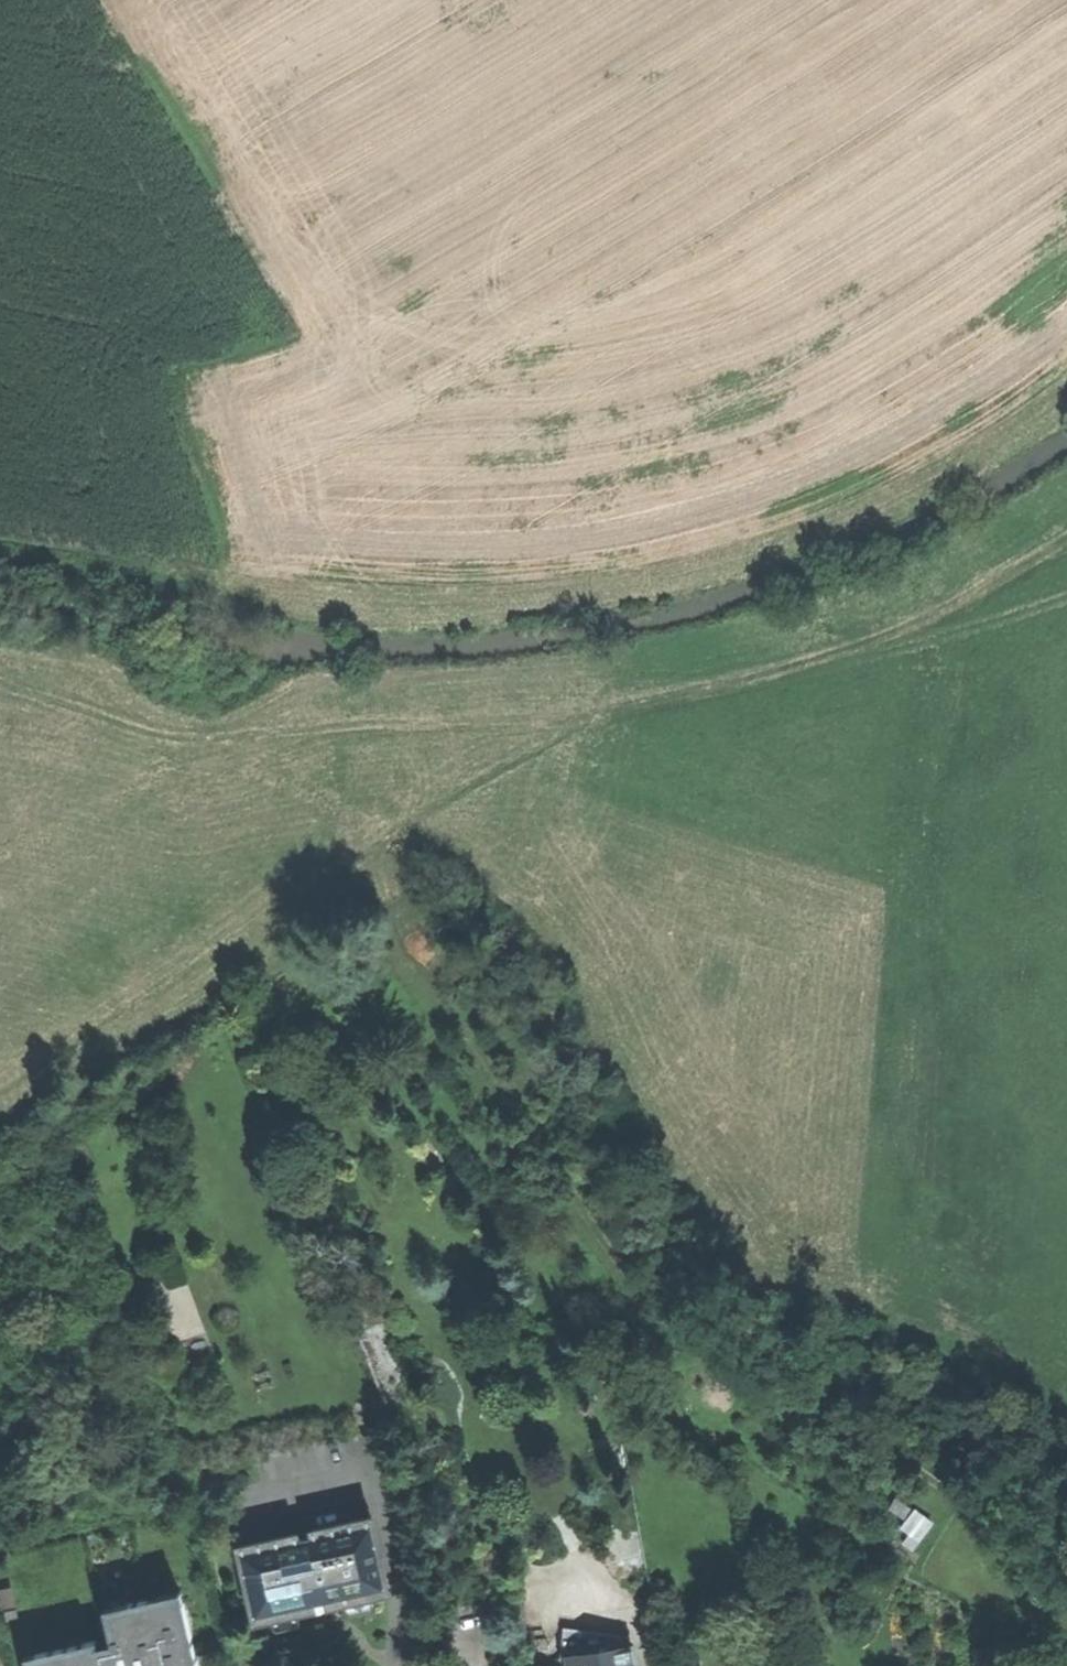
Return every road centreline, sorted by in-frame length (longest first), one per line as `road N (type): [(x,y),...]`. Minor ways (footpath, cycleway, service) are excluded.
road 1 (track): [(0,688),(205,733),(520,731),(641,718),(792,677),(958,616),(1066,565)]

